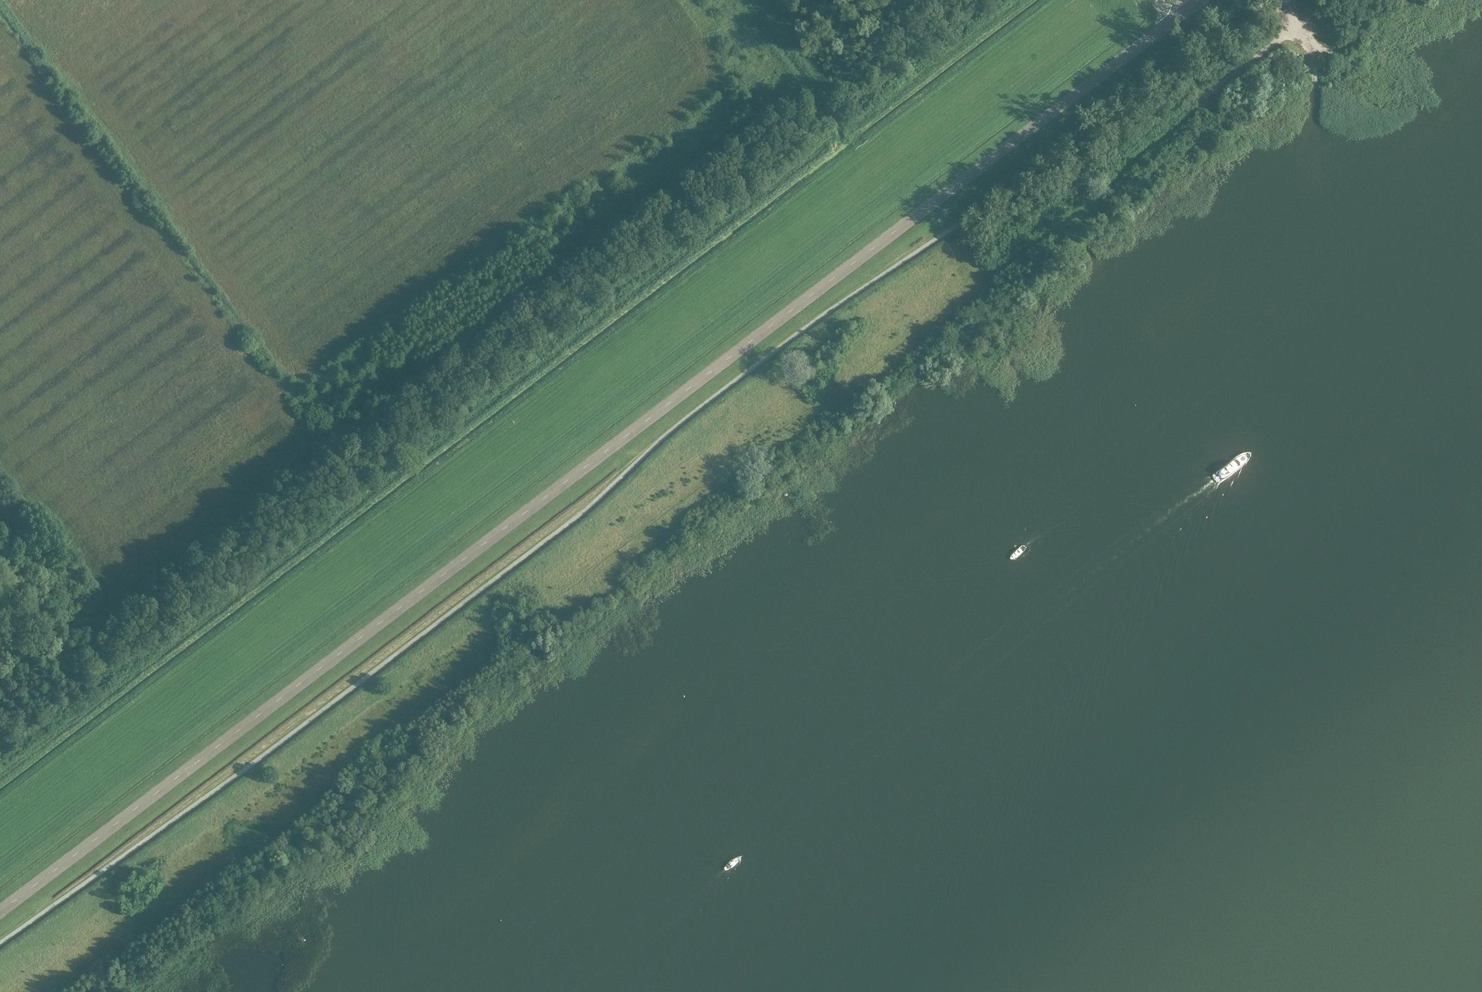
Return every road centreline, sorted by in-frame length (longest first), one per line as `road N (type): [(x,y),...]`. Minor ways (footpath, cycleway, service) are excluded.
road 1 (tertiary): [(0,913),(1171,22)]

